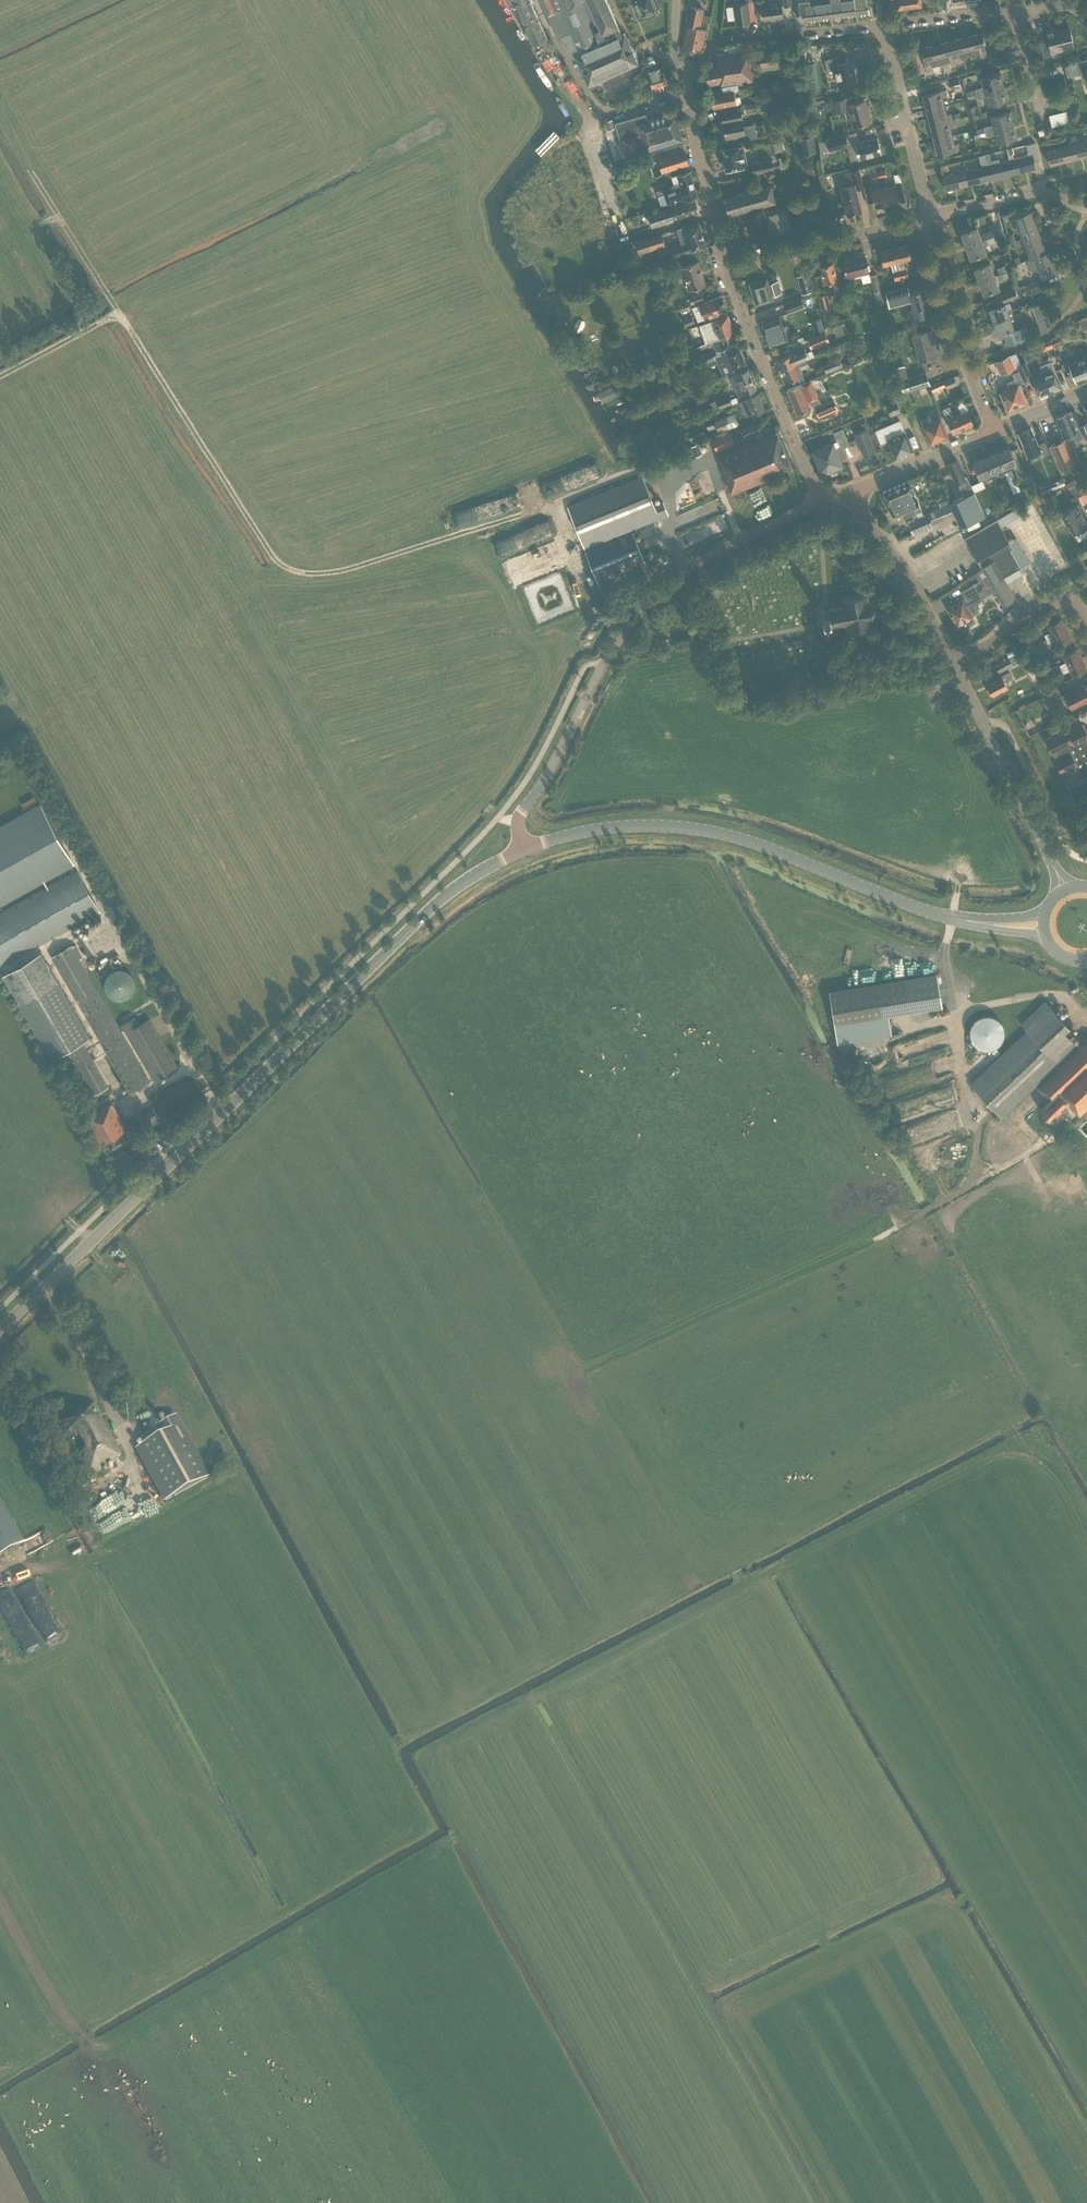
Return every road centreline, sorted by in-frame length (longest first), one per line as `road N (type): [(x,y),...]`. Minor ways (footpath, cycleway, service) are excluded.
road 1 (secondary): [(0,1331),(437,903),(522,849)]
road 2 (unclassified): [(522,849),(520,815),(637,615),(689,568),(818,505)]
road 3 (secondary): [(522,849),(603,828),(699,829),(977,922)]
road 4 (unclassified): [(818,505),(726,267)]
road 5 (unclassified): [(1066,889),(953,663)]
road 6 (residential): [(993,431),(929,219)]
road 7 (residential): [(683,77),(720,42),(880,26)]
road 8 (residential): [(726,267),(929,219)]
road 9 (unclassified): [(953,663),(853,490)]
road 10 (residential): [(929,219),(880,26)]
road 11 (unclassified): [(726,267),(686,92)]
road 12 (residential): [(929,219),(1035,192),(1086,209)]
road 13 (residential): [(953,663),(1057,600),(1075,603),(1086,622)]
road 14 (unclassified): [(853,490),(993,431)]
road 15 (residential): [(880,26),(1013,10)]
road 16 (unclassified): [(1043,127),(1013,10)]

